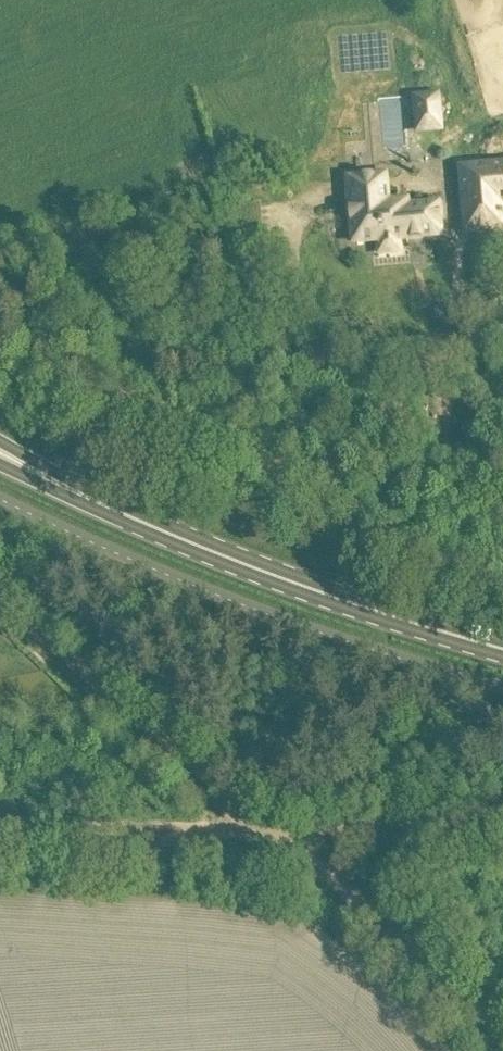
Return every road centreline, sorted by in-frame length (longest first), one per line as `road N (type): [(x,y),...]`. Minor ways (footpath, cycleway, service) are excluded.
road 1 (primary): [(502,651),(389,618),(146,528),(0,456)]
road 2 (unclassified): [(502,690),(218,596),(0,501)]
road 3 (track): [(274,828),(0,599)]
road 4 (track): [(502,1038),(274,828)]
road 5 (track): [(274,828),(0,825)]
road 6 (track): [(502,815),(274,828)]
road 7 (track): [(407,949),(401,869),(416,842),(445,819)]

